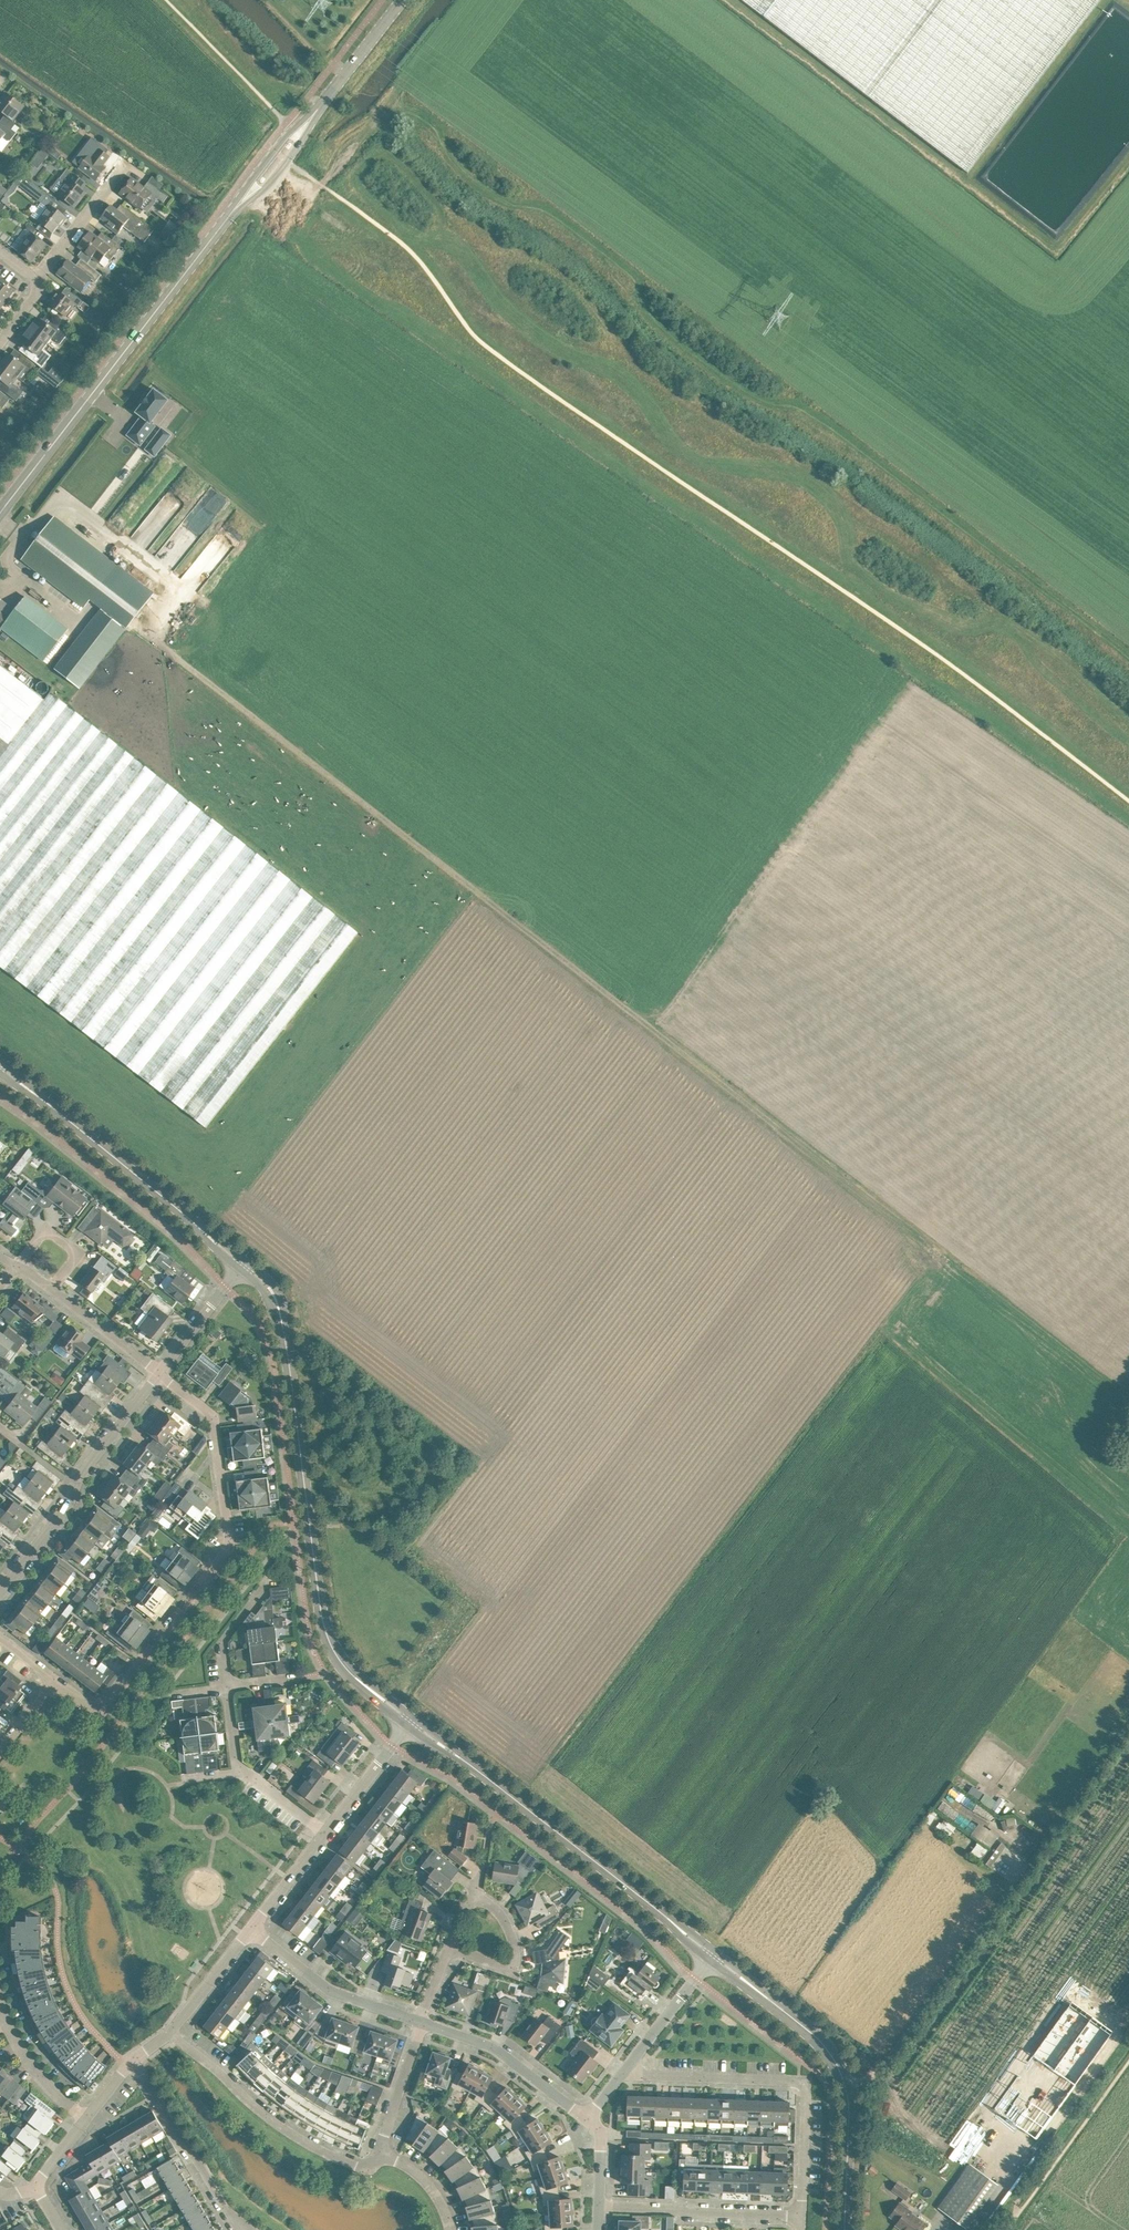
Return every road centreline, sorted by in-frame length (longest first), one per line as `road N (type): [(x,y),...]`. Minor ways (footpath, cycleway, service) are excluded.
road 1 (tertiary): [(411,1721),(355,1677),(330,1644),(280,1312),(244,1265)]
road 2 (residential): [(159,1373),(213,1416),(228,1549),(108,1705),(88,1706),(56,1681)]
road 3 (tertiary): [(714,1956),(411,1721)]
road 4 (secondary): [(0,515),(225,221)]
road 5 (tertiary): [(845,2229),(848,2105),(840,2070),(812,2033),(714,1956)]
road 6 (residential): [(802,2217),(804,2085),(622,2074)]
road 7 (tertiary): [(244,1265),(0,1067)]
road 8 (residential): [(159,1373),(0,1594)]
road 9 (residential): [(379,2157),(355,2166),(303,2141),(171,2032)]
road 10 (residential): [(802,2217),(598,2206)]
road 11 (residential): [(243,2229),(134,2060)]
road 12 (residential): [(418,2021),(330,1990),(251,1929)]
road 13 (residential): [(587,2119),(493,2046),(423,2022)]
road 14 (secondary): [(225,221),(274,178),(323,103)]
road 15 (secondary): [(323,103),(280,142),(225,221)]
road 16 (residential): [(622,2074),(714,1956)]
road 17 (residential): [(478,1900),(508,1927),(514,1962),(448,1947)]
road 18 (residential): [(86,2119),(28,2062),(0,2007)]
road 19 (residential): [(379,2157),(423,2022)]
road 20 (residential): [(326,1833),(411,1721)]
road 21 (residential): [(32,277),(122,169)]
road 22 (residential): [(244,1265),(159,1373)]
road 23 (residential): [(51,1289),(159,1373)]
road 24 (residential): [(171,2032),(251,1929)]
road 25 (secondary): [(323,103),(399,0)]
road 26 (residential): [(270,1580),(222,1643),(228,1687)]
road 27 (residential): [(251,1929),(326,1833)]
road 28 (residential): [(17,1266),(40,1236),(52,1234),(73,1258),(51,1289)]

